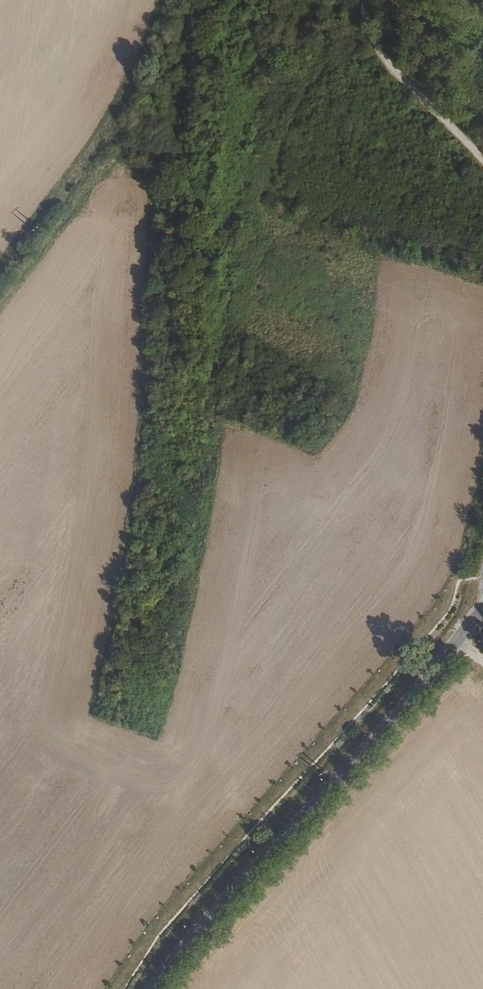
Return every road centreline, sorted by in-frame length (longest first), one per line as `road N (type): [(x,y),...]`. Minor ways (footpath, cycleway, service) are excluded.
road 1 (tertiary): [(452,640),(152,988)]
road 2 (track): [(482,151),(381,55),(367,0)]

